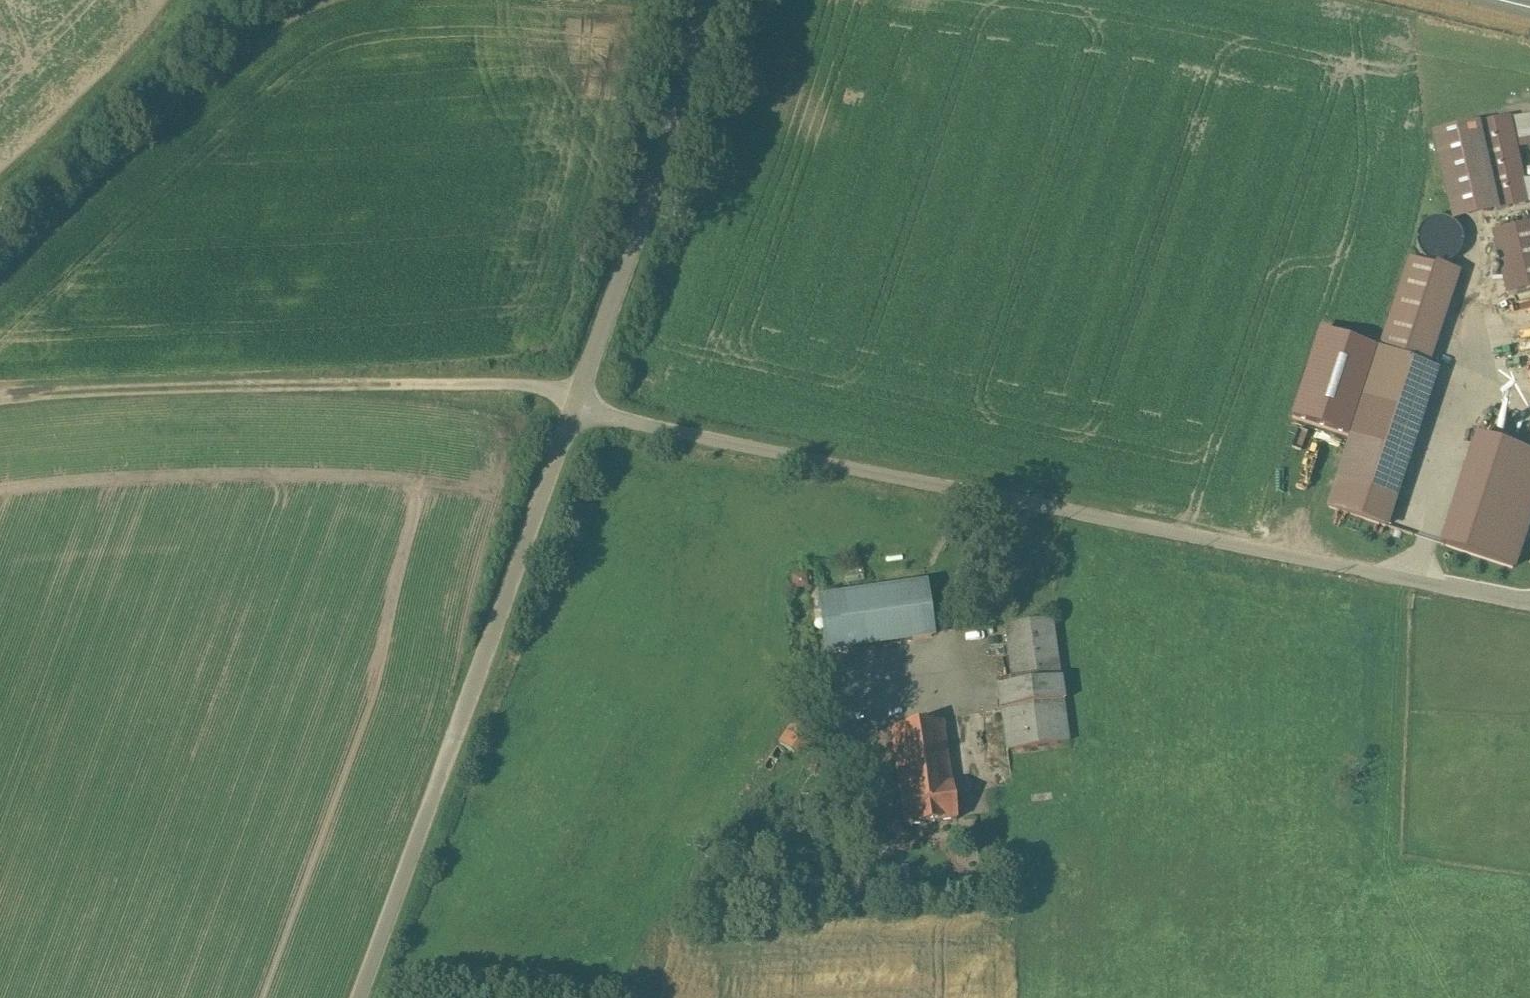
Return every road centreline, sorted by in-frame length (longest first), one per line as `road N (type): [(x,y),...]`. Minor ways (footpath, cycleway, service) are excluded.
road 1 (unclassified): [(358,997),(609,313),(668,140),(702,0)]
road 2 (track): [(0,395),(498,385),(552,391),(572,409)]

